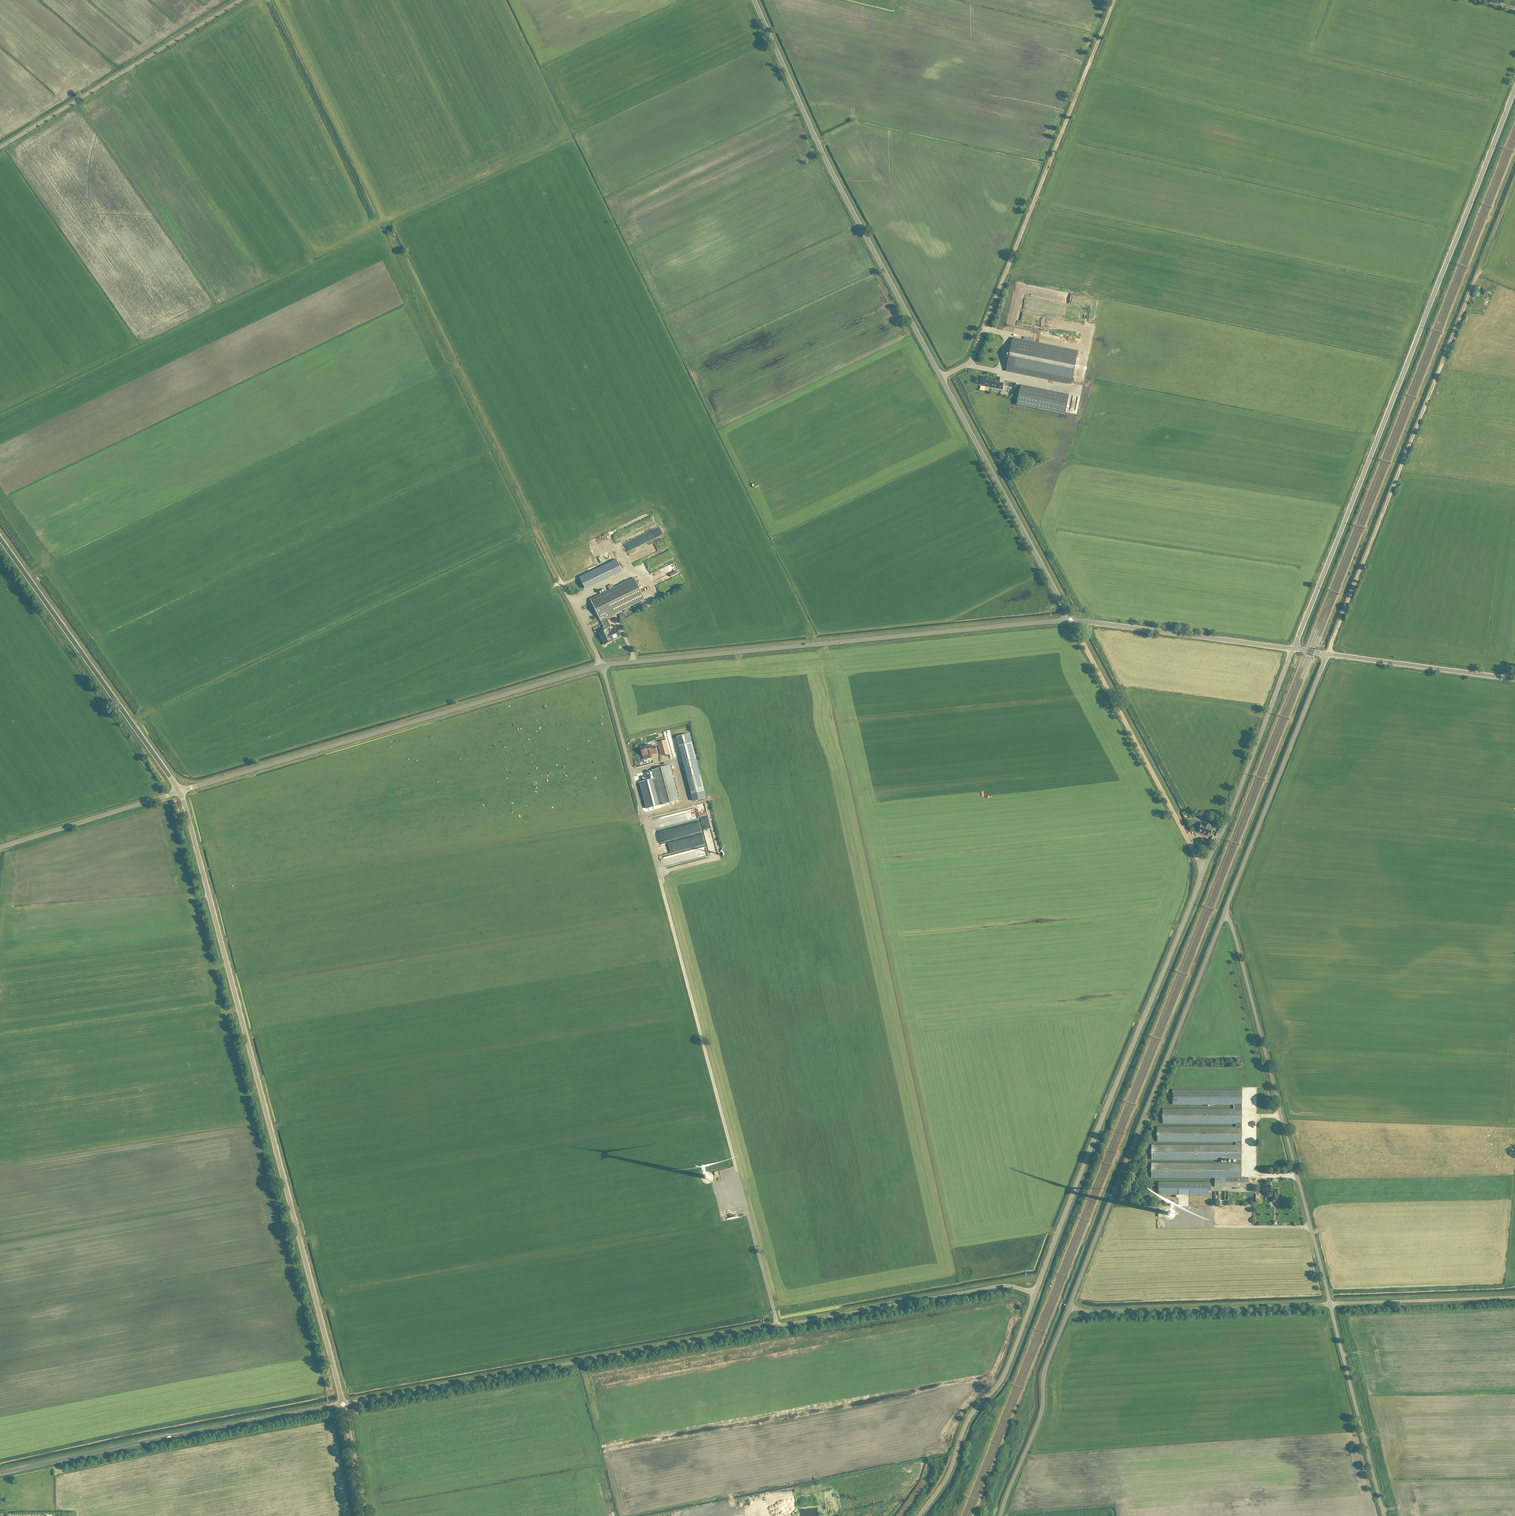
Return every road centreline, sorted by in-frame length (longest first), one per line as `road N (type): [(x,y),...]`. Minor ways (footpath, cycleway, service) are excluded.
road 1 (track): [(278,0),(602,667)]
road 2 (unclassified): [(1034,1294),(999,1286),(343,1405)]
road 3 (unclassified): [(1070,621),(827,164),(753,0)]
road 4 (unclassified): [(343,1405),(191,797)]
road 5 (unclassified): [(1292,650),(1514,89)]
road 6 (track): [(1327,655),(1514,182)]
road 7 (tertiary): [(1070,621),(602,667)]
road 8 (track): [(778,1326),(660,879)]
road 9 (unclassified): [(1034,1294),(1202,870)]
road 10 (tertiary): [(602,667),(191,797)]
road 11 (unclassified): [(1069,1307),(1224,914)]
road 12 (track): [(1114,0),(973,356),(941,378)]
road 13 (unclassified): [(1330,1305),(1224,914)]
road 14 (unclassified): [(343,1405),(0,1474)]
road 15 (tertiary): [(191,797),(0,533)]
road 16 (unclassified): [(0,148),(241,0)]
road 17 (unclassified): [(1202,870),(1070,621)]
road 18 (unclassified): [(1224,914),(1327,655)]
road 19 (unclassified): [(1069,1307),(1330,1305)]
road 20 (unclassified): [(919,1515),(949,1473),(969,1417),(1002,1379),(1034,1294)]
road 21 (unclassified): [(1202,870),(1292,650)]
road 22 (tertiary): [(1292,650),(1070,621)]
road 23 (unclassified): [(1000,1515),(1041,1414),(1044,1373),(1069,1307)]
road 24 (unclassified): [(660,879),(602,667)]
road 25 (unclassified): [(1384,1515),(1330,1305)]
road 26 (unclassified): [(0,851),(191,797)]
road 27 (tertiary): [(1514,680),(1327,655)]
road 28 (unclassified): [(1330,1305),(1514,1298)]

